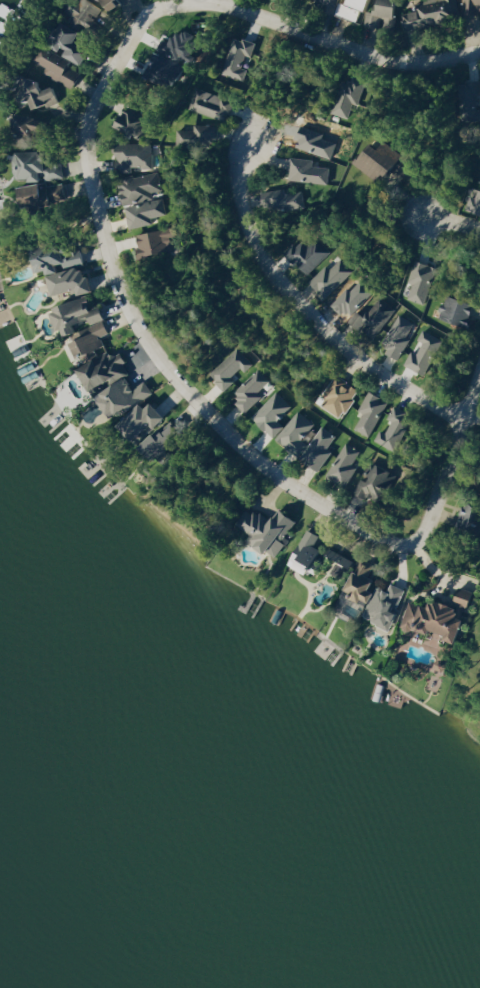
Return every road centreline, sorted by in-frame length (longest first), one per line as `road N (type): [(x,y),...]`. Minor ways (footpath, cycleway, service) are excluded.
road 1 (residential): [(416,550),(336,511),(235,441),(162,358),(116,270),(91,161),(92,113),(143,21),(164,7),(225,5)]
road 2 (residential): [(250,135),(239,211),(271,280),(349,349),(463,413)]
road 3 (residential): [(225,5),(370,55),(479,55)]
road 4 (residential): [(416,550),(479,365)]
road 5 (residential): [(371,190),(398,170),(406,148),(393,128),(364,128),(351,145),(351,175),(371,190)]

